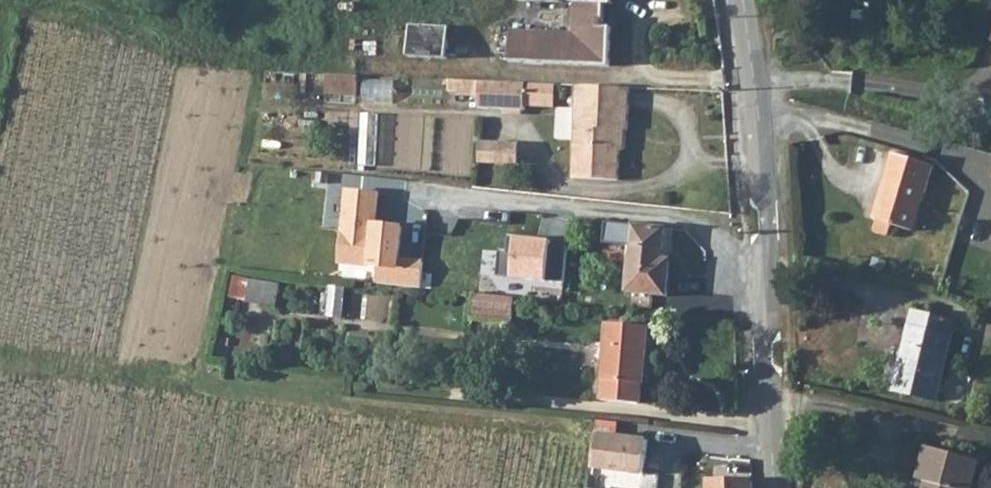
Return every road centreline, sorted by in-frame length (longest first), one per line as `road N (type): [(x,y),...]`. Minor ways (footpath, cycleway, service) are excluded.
road 1 (tertiary): [(740,0),(756,80),(775,487)]

